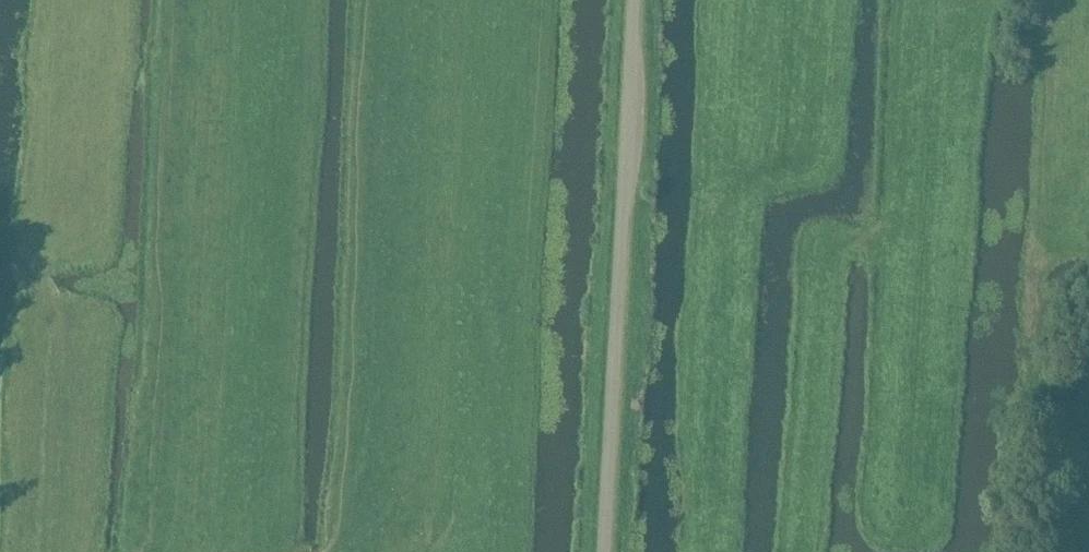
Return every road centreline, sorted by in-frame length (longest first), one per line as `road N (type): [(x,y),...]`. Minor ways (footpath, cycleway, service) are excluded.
road 1 (unclassified): [(606,551),(637,0)]

